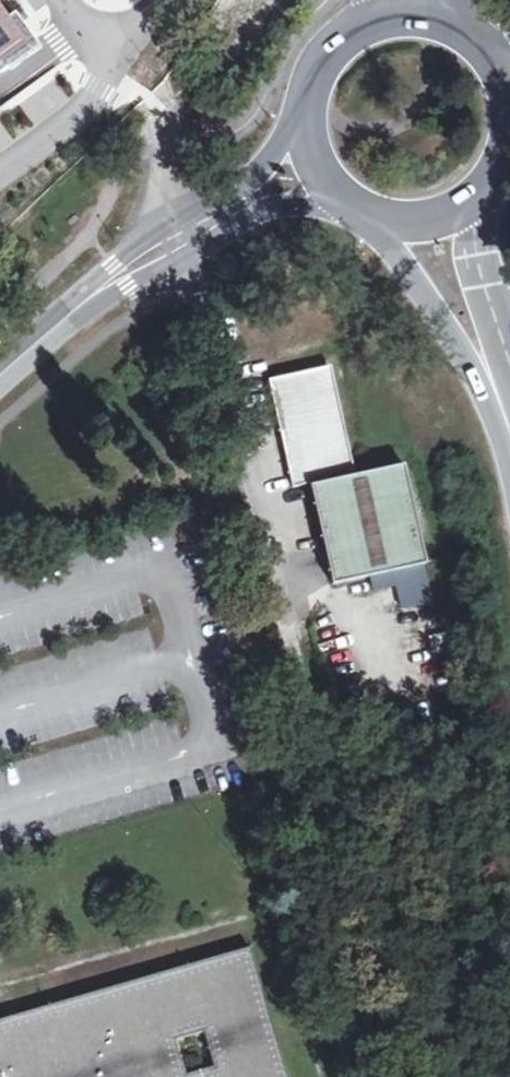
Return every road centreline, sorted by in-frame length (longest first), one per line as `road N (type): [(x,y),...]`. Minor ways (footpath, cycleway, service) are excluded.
road 1 (trunk): [(378,220),(455,337),(509,444)]
road 2 (residential): [(52,0),(96,54),(102,91),(63,142),(0,193)]
road 3 (secondary): [(0,375),(121,273),(194,229)]
road 4 (trunk): [(509,408),(466,207)]
road 5 (secondary): [(417,13),(380,16),(347,32),(322,57),(306,90),(302,126)]
road 6 (secondary): [(302,126),(194,229)]
road 7 (secondary): [(194,229),(336,196)]

